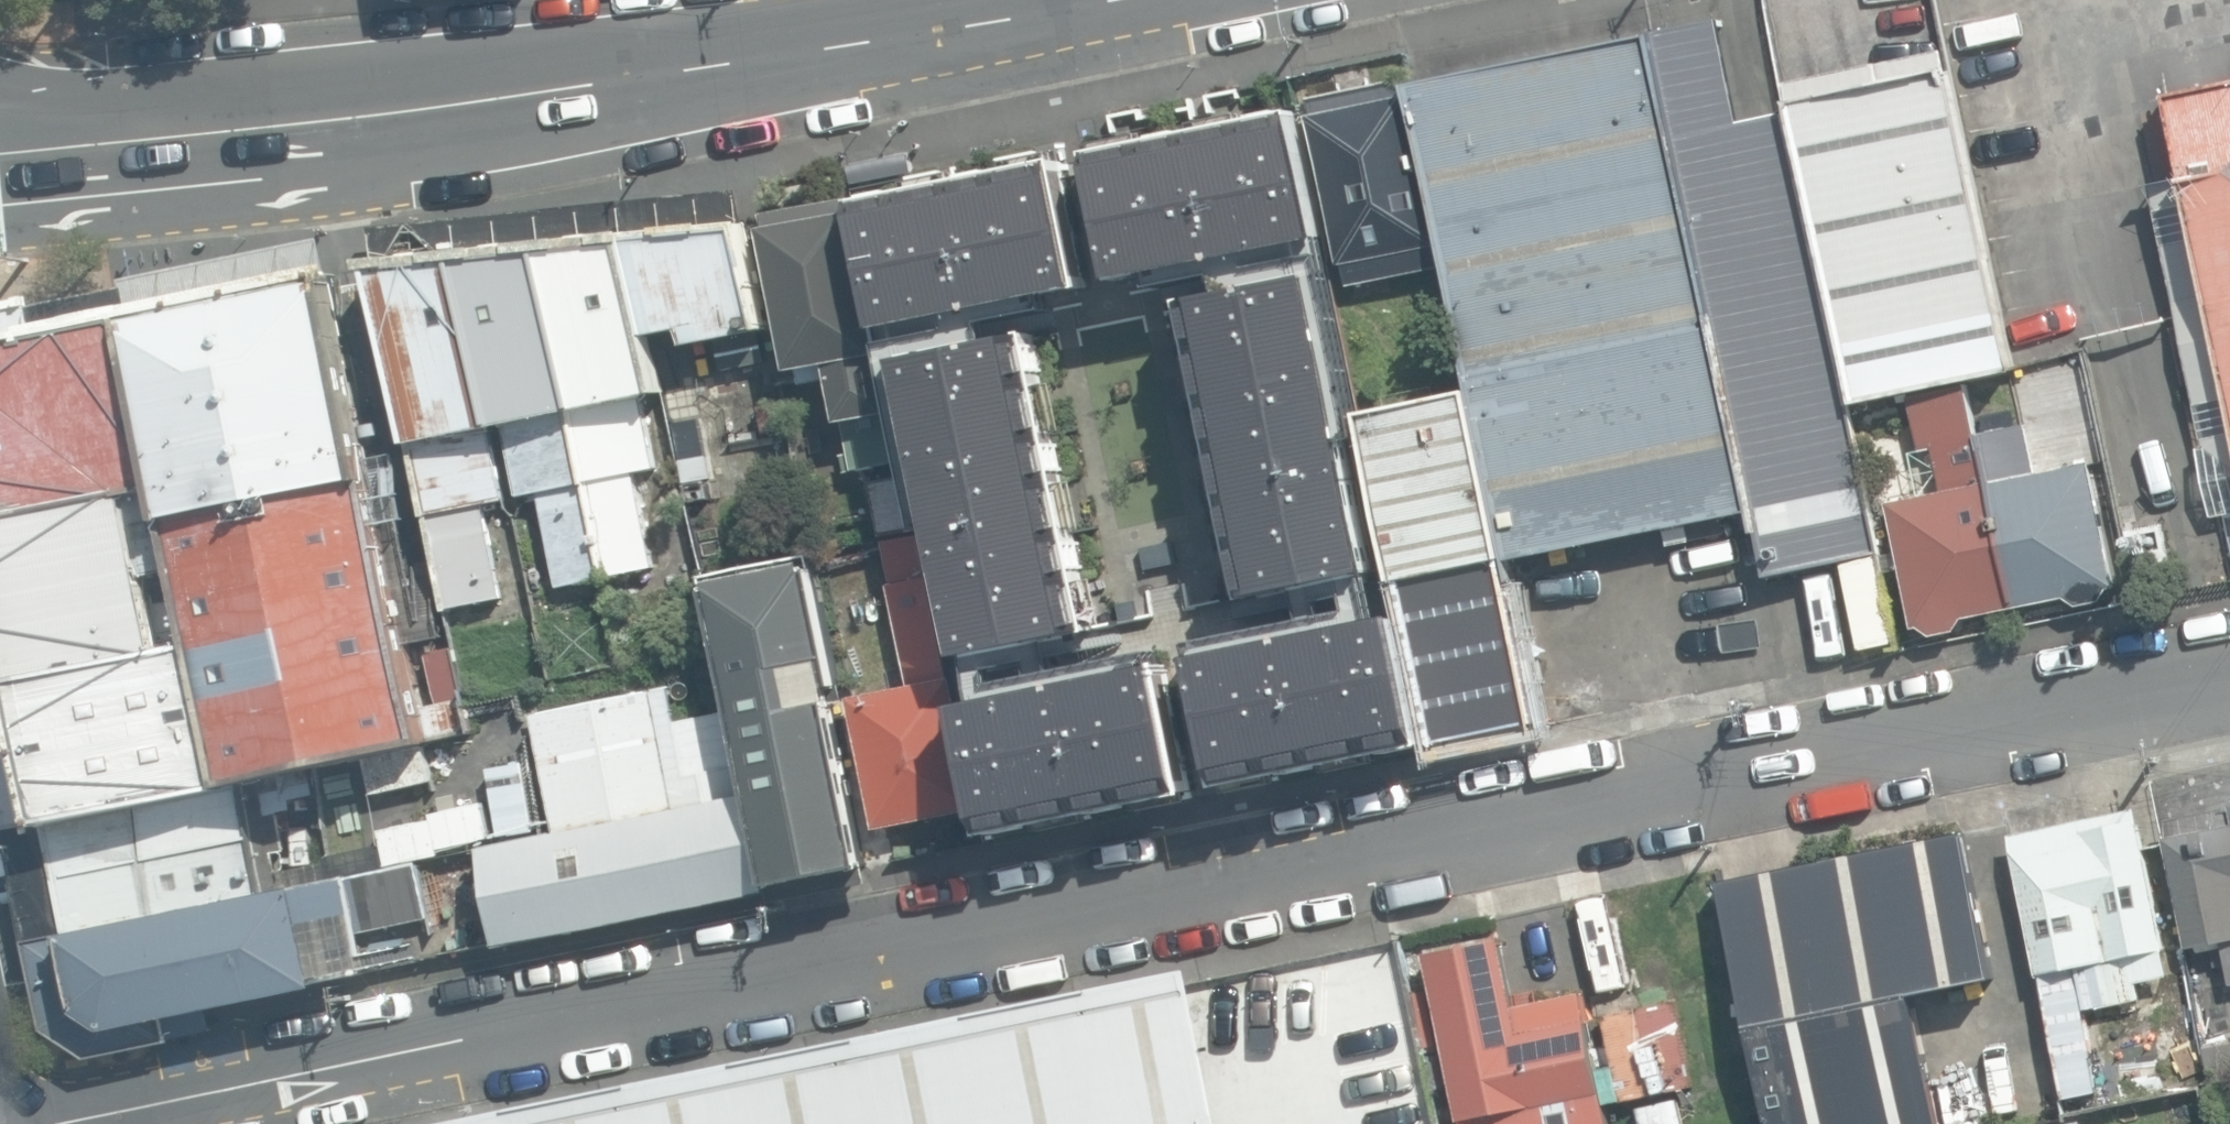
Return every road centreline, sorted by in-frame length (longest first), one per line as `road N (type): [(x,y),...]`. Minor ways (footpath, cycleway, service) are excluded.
road 1 (unclassified): [(2229,679),(108,1123)]
road 2 (secondary): [(357,121),(1112,0)]
road 3 (secondary): [(0,167),(357,121)]
road 4 (secondary): [(0,86),(29,97),(357,121)]

